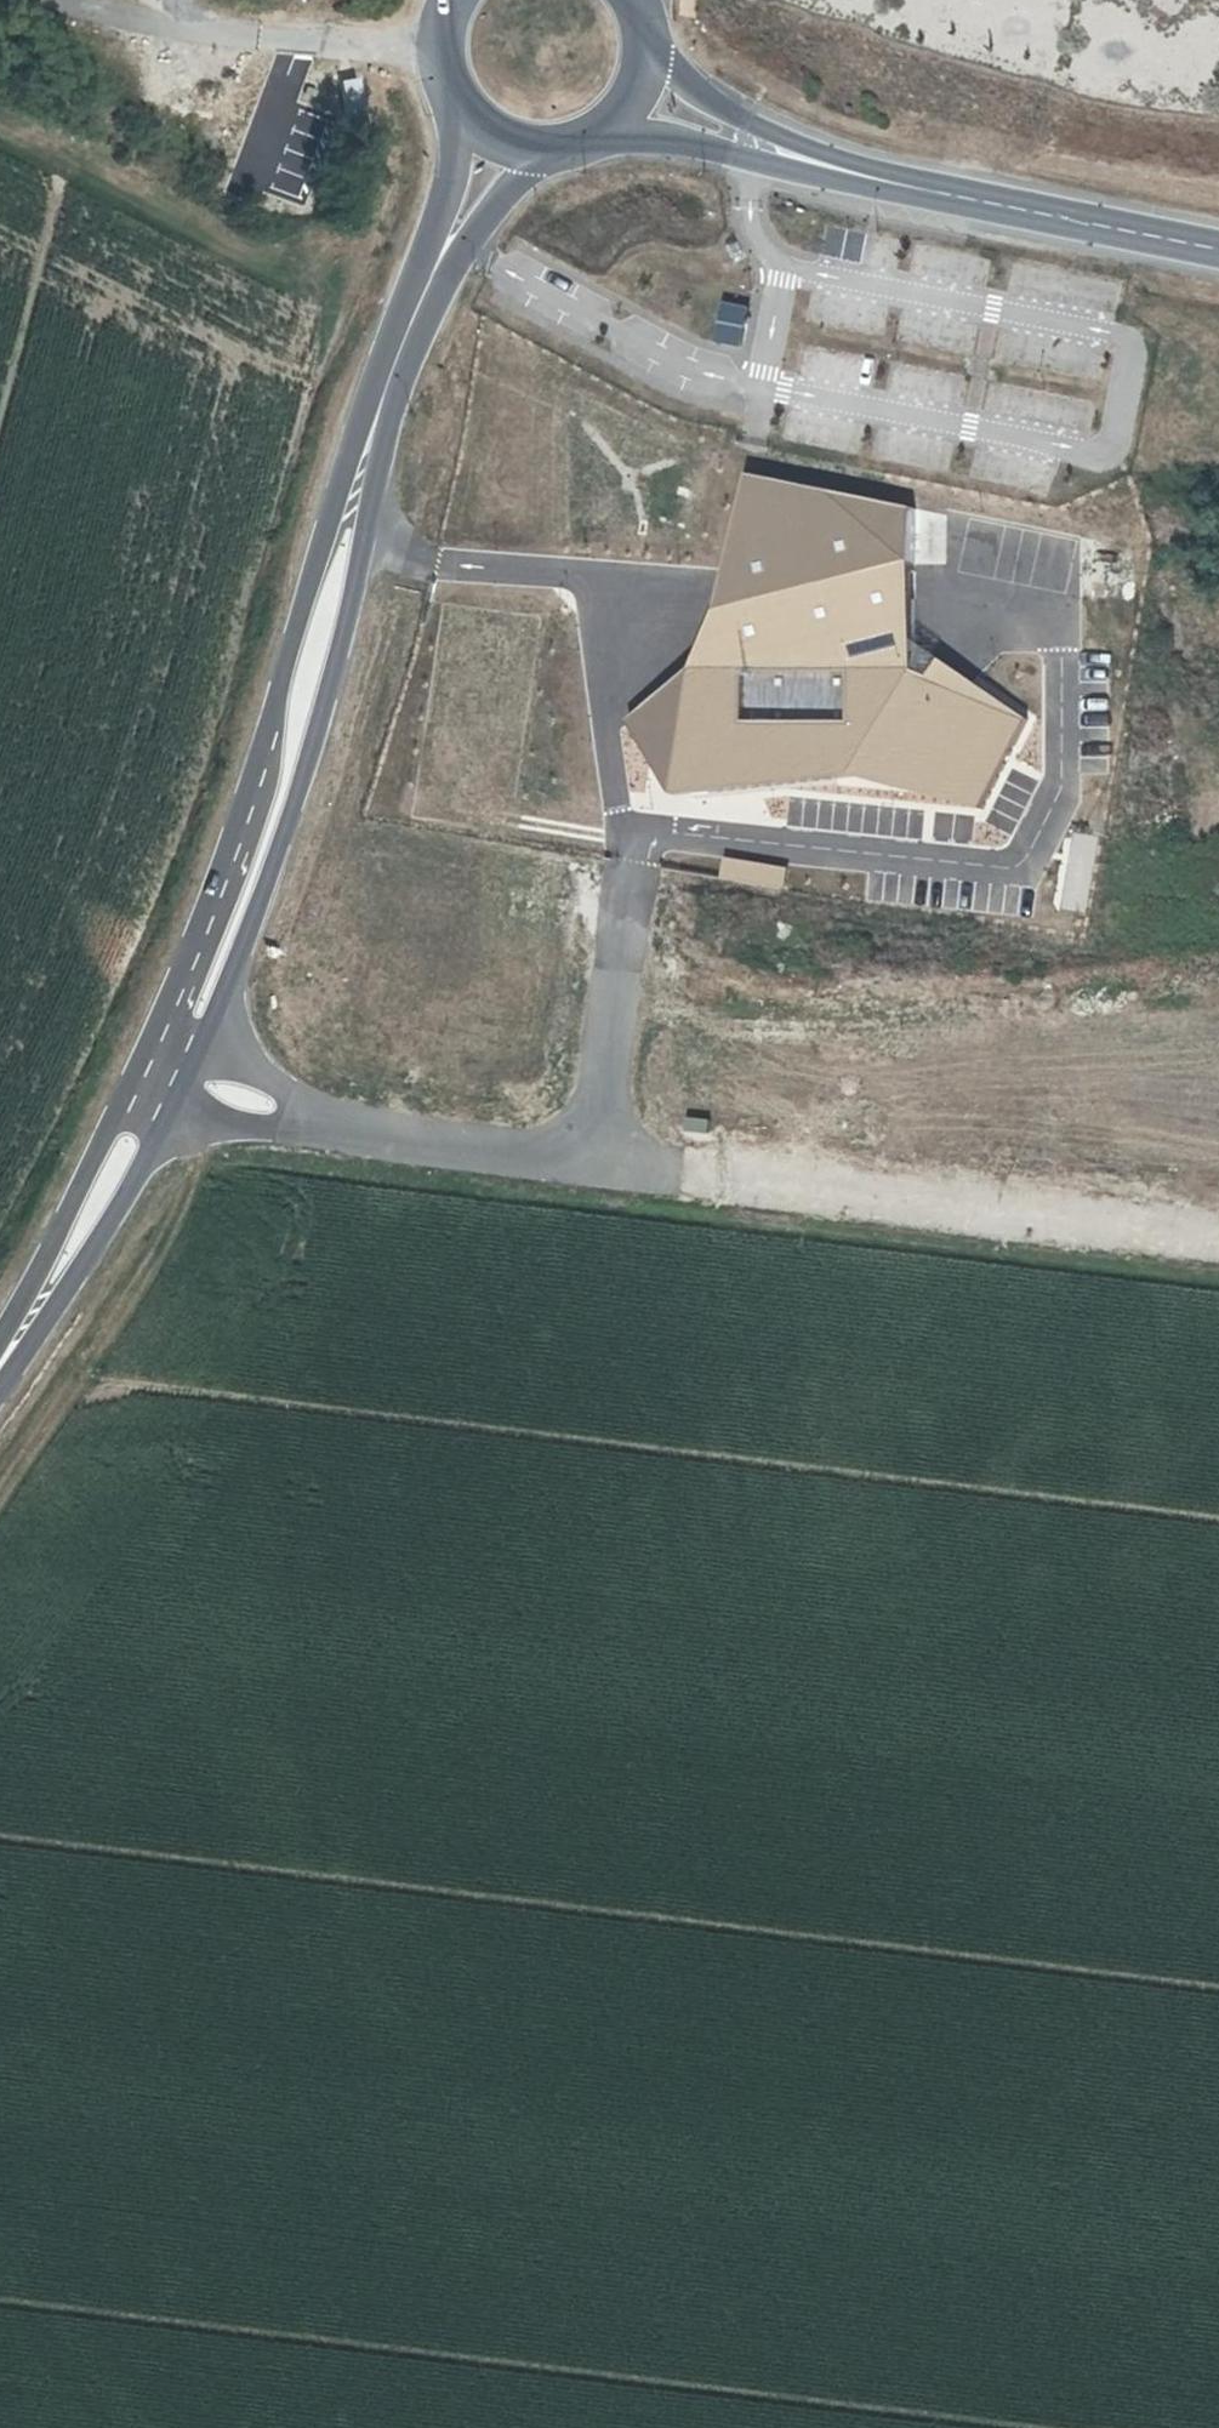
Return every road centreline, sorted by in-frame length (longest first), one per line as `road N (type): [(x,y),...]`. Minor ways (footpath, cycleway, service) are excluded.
road 1 (tertiary): [(0,1328),(111,1139),(208,913),(276,691),(347,523),(415,305),(499,144)]
road 2 (unclassified): [(638,96),(800,157),(1218,250)]
road 3 (unclassified): [(187,31),(298,45),(440,45)]
road 4 (tertiary): [(499,144),(544,155),(589,145),(638,96)]
road 5 (track): [(61,0),(187,31)]
road 6 (tertiary): [(440,45),(461,113),(499,144)]

